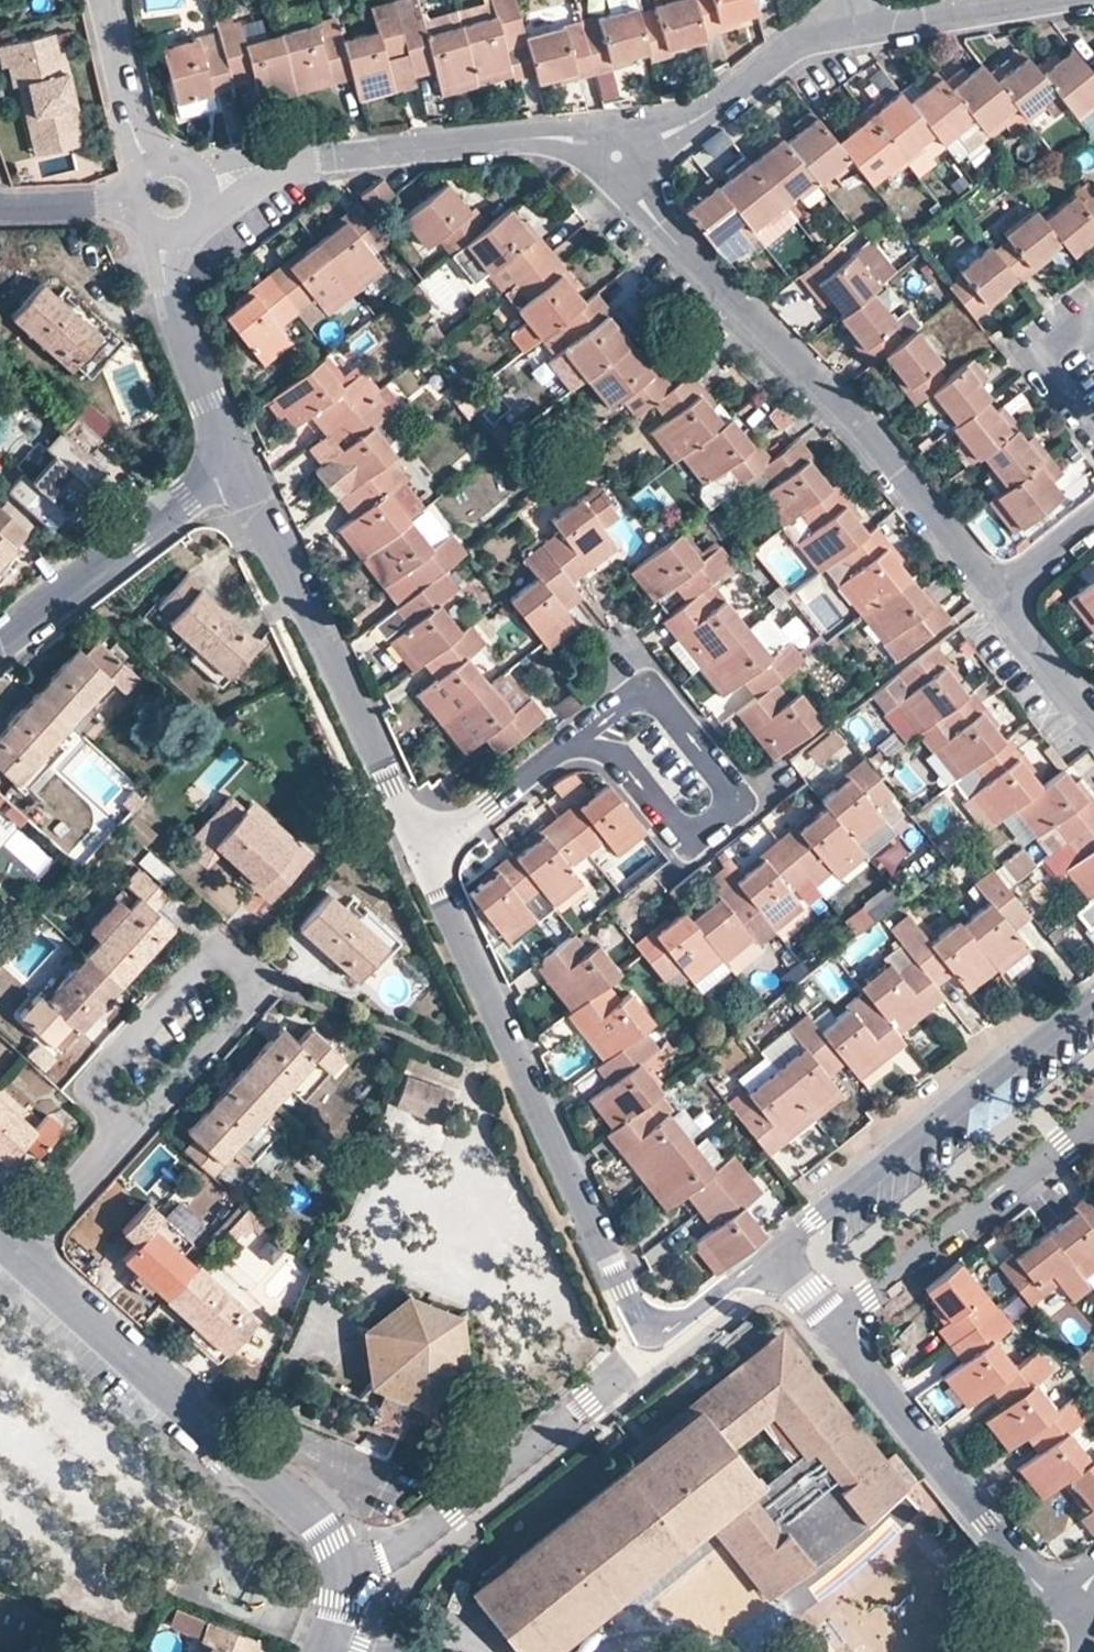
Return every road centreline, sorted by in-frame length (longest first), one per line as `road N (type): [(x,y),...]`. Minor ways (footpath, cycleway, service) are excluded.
road 1 (residential): [(777,1257),(650,1351),(419,862)]
road 2 (residential): [(615,154),(649,210),(844,409),(1000,597)]
road 3 (tertiary): [(13,1251),(297,1502),(345,1571)]
road 4 (residential): [(167,197),(275,165),(568,138),(615,154)]
road 5 (residential): [(419,862),(233,466)]
road 6 (residential): [(127,1123),(256,979),(218,946),(90,1090)]
road 7 (residential): [(1093,998),(777,1257)]
road 8 (residential): [(588,731),(682,843),(738,800),(644,684)]
road 9 (residential): [(835,1325),(1044,1592)]
road 10 (residential): [(835,1325),(1093,1120)]
road 11 (tertiary): [(0,645),(233,466)]
road 12 (tertiary): [(167,197),(162,253),(168,311),(233,466)]
road 13 (residential): [(615,154),(683,130),(850,18)]
road 14 (residential): [(588,731),(419,862)]
road 15 (tertiary): [(105,0),(136,146),(167,197)]
road 16 (residential): [(850,18),(878,27),(1043,0)]
road 17 (residential): [(127,1123),(13,1251)]
road 18 (residential): [(0,212),(167,197)]
road 19 (residential): [(1000,597),(1093,720)]
road 20 (residential): [(1093,433),(1048,372),(1048,360),(1093,328)]
road 21 (residential): [(1000,597),(1093,520)]

